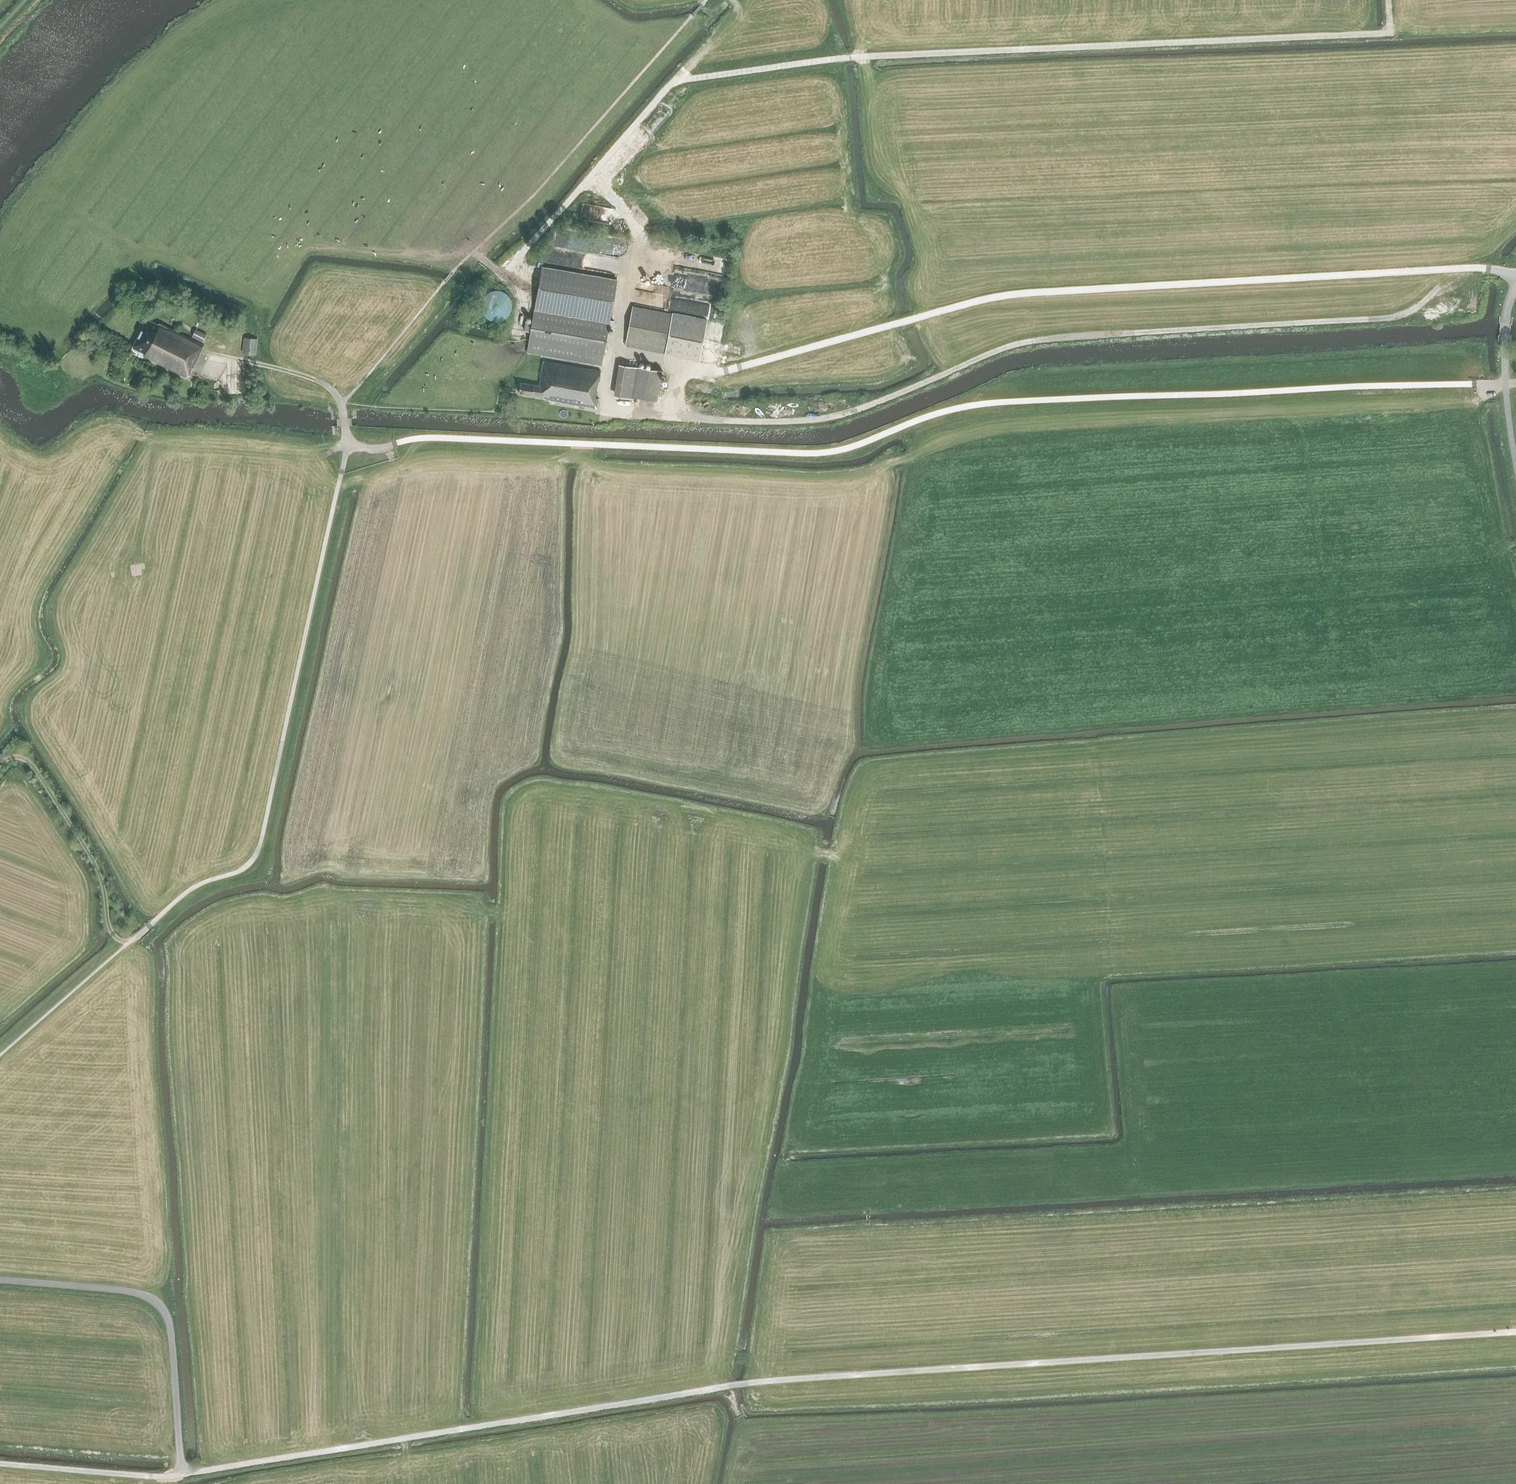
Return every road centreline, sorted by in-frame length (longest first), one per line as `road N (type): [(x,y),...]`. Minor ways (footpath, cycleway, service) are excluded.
road 1 (track): [(473,252),(504,276),(674,82),(854,57),(1390,33),(1388,0)]
road 2 (track): [(622,291),(634,271),(638,237),(591,178)]

